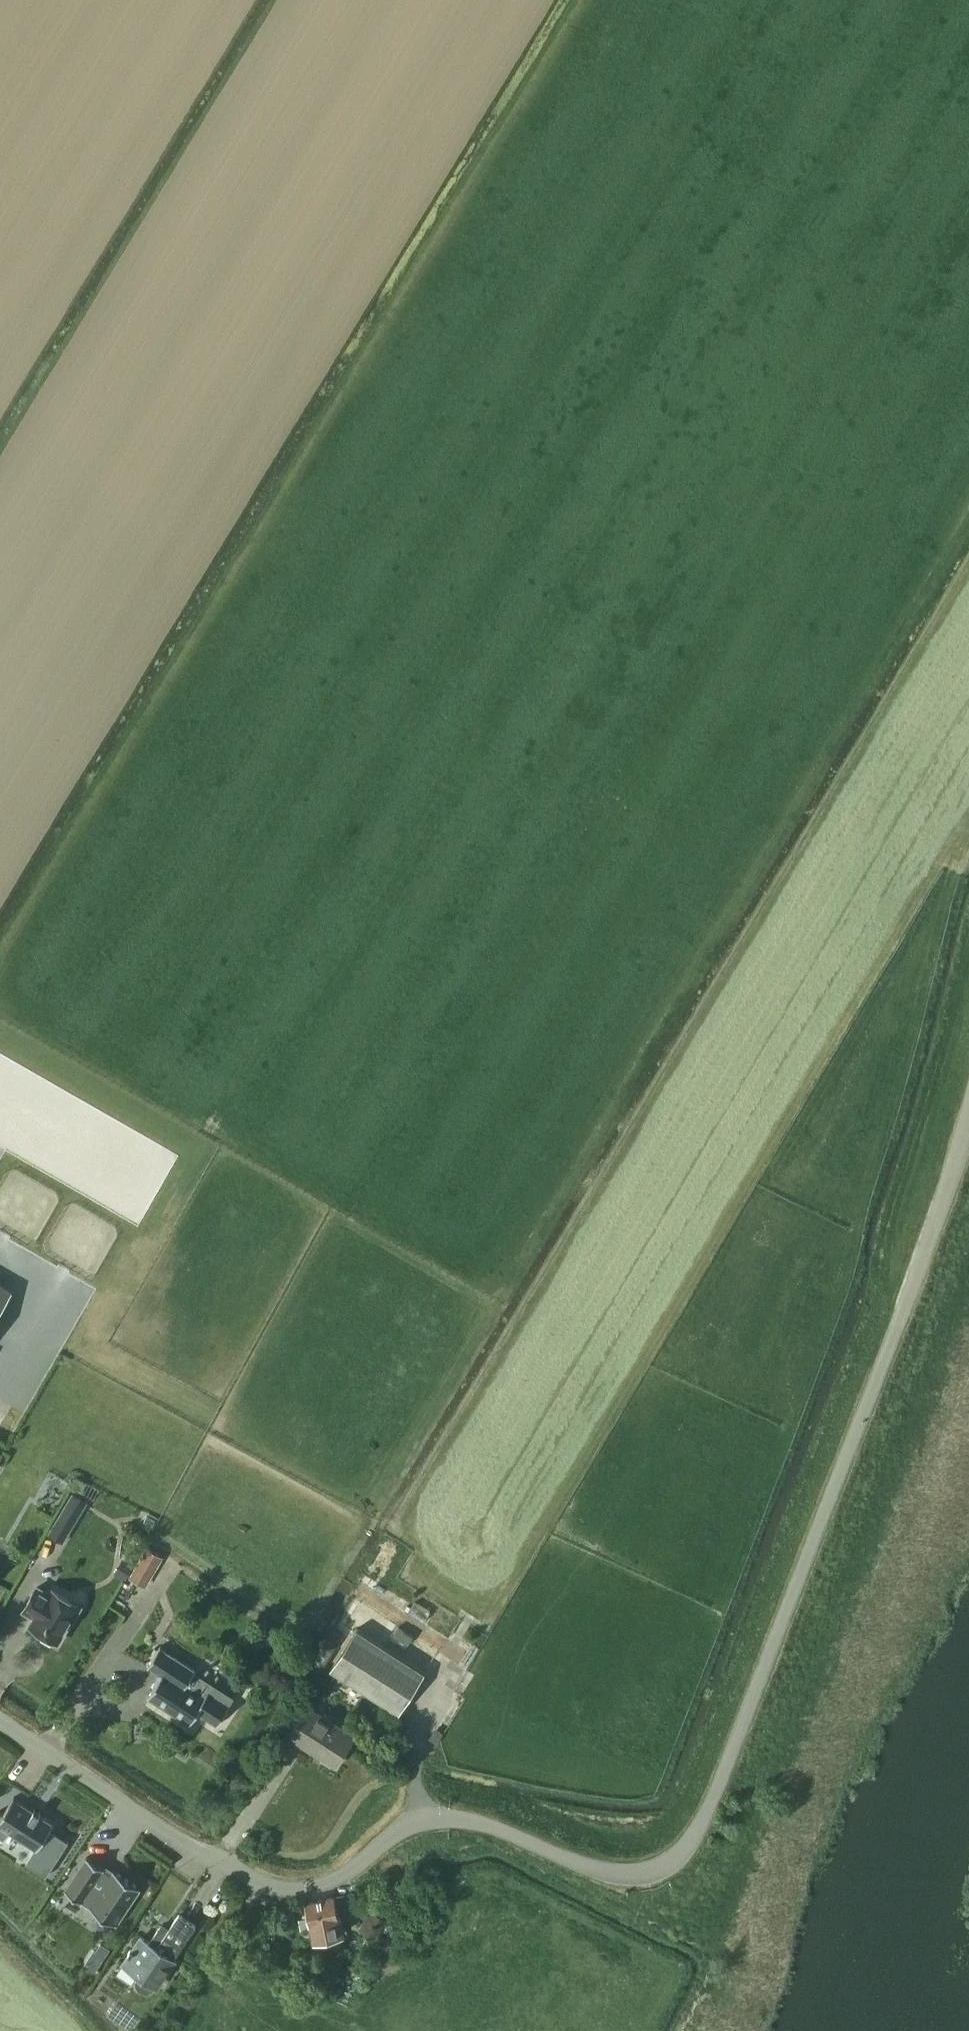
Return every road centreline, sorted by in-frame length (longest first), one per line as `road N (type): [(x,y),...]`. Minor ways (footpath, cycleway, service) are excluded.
road 1 (unclassified): [(0,1723),(178,1840),(278,1886),(329,1884),(415,1820),(473,1820),(614,1874),(668,1863),(692,1840),(721,1778),(968,1121)]

